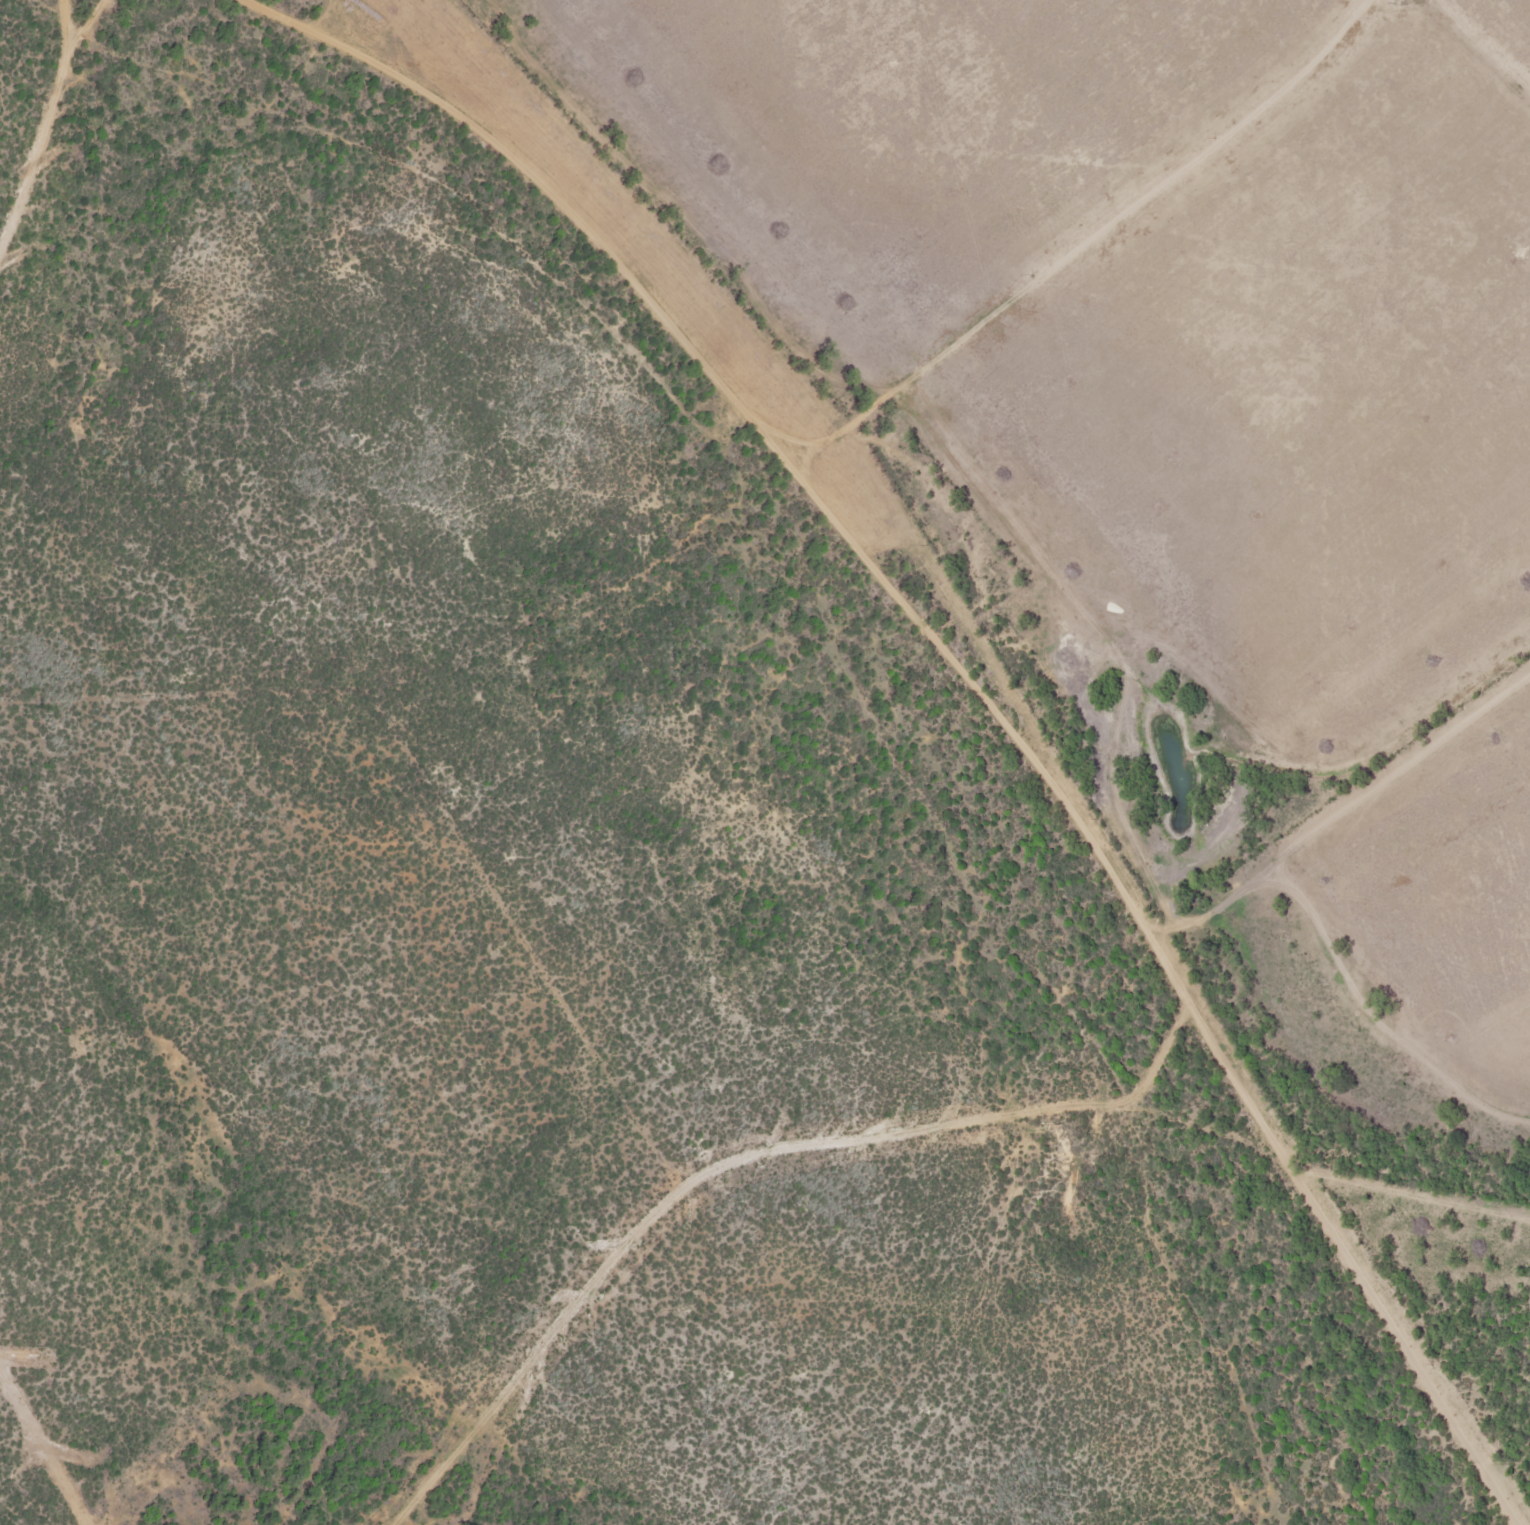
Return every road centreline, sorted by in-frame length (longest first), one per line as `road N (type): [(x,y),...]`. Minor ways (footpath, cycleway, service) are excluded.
road 1 (residential): [(1516,1524),(1079,837),(905,603)]
road 2 (residential): [(905,603),(609,257),(490,137),(436,96),(252,0)]
road 3 (residential): [(0,245),(68,0)]

